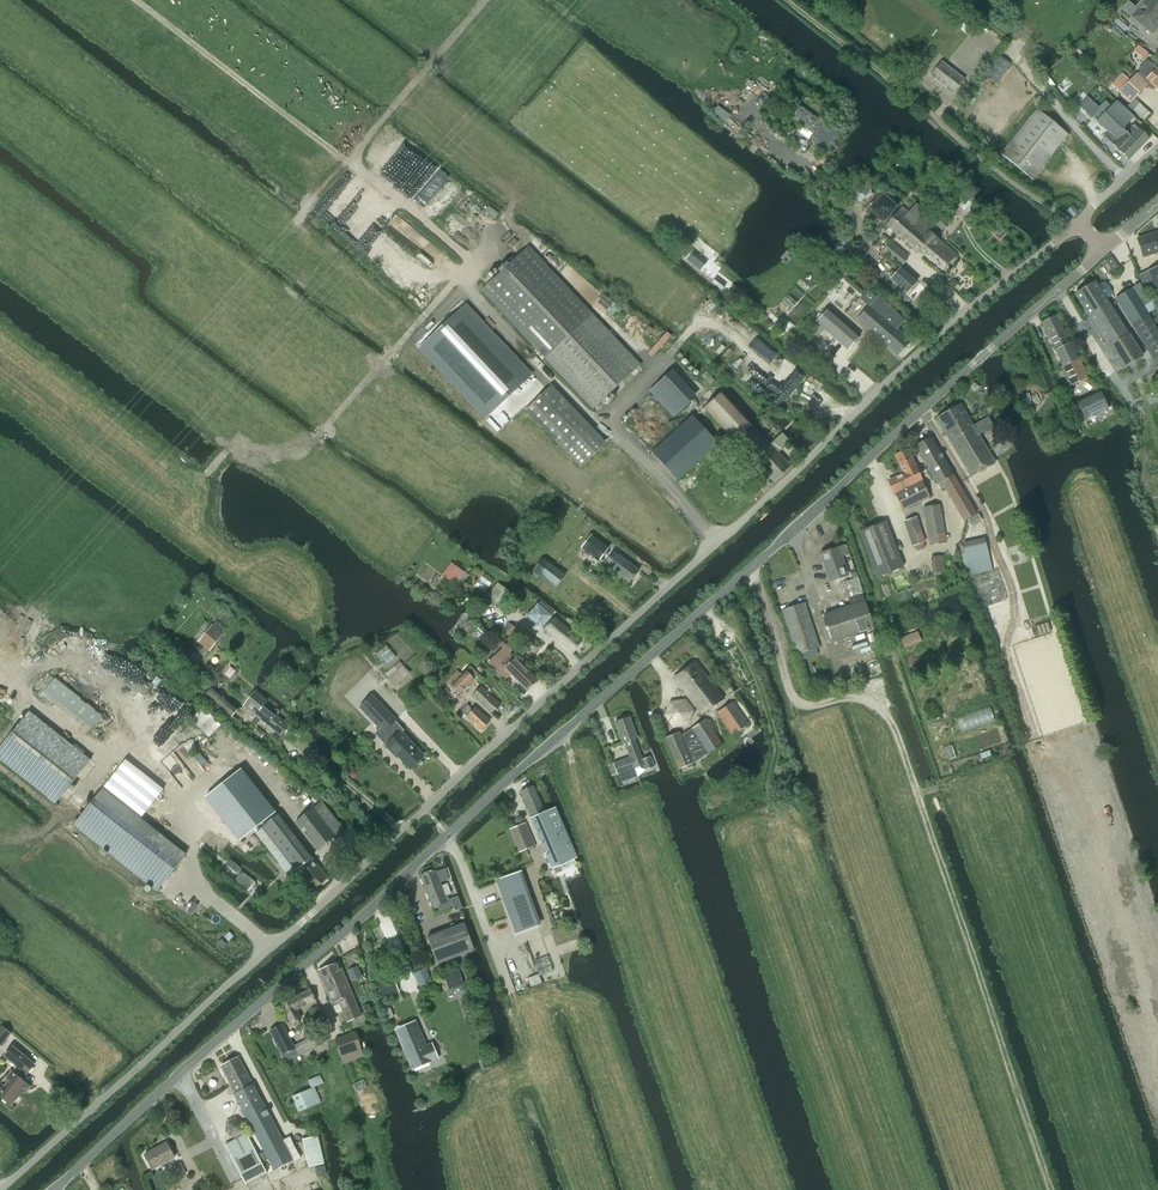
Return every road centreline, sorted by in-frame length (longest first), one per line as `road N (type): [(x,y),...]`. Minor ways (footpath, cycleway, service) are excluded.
road 1 (unclassified): [(1074,225),(963,311),(607,645),(0,1187)]
road 2 (unclassified): [(56,1189),(1103,250)]
road 3 (track): [(754,566),(800,702),(852,695),(889,712),(1051,1189)]
road 4 (track): [(605,422),(587,413),(471,291),(469,256),(355,165)]
road 5 (track): [(1157,1032),(1066,762),(1035,735)]
road 6 (track): [(744,100),(765,135),(857,222),(864,257),(939,334)]
road 7 (track): [(355,165),(139,0)]
road 8 (track): [(355,165),(361,145),(485,0)]
road 9 (track): [(630,910),(561,737)]
road 10 (track): [(656,367),(690,330),(713,328),(780,385)]

